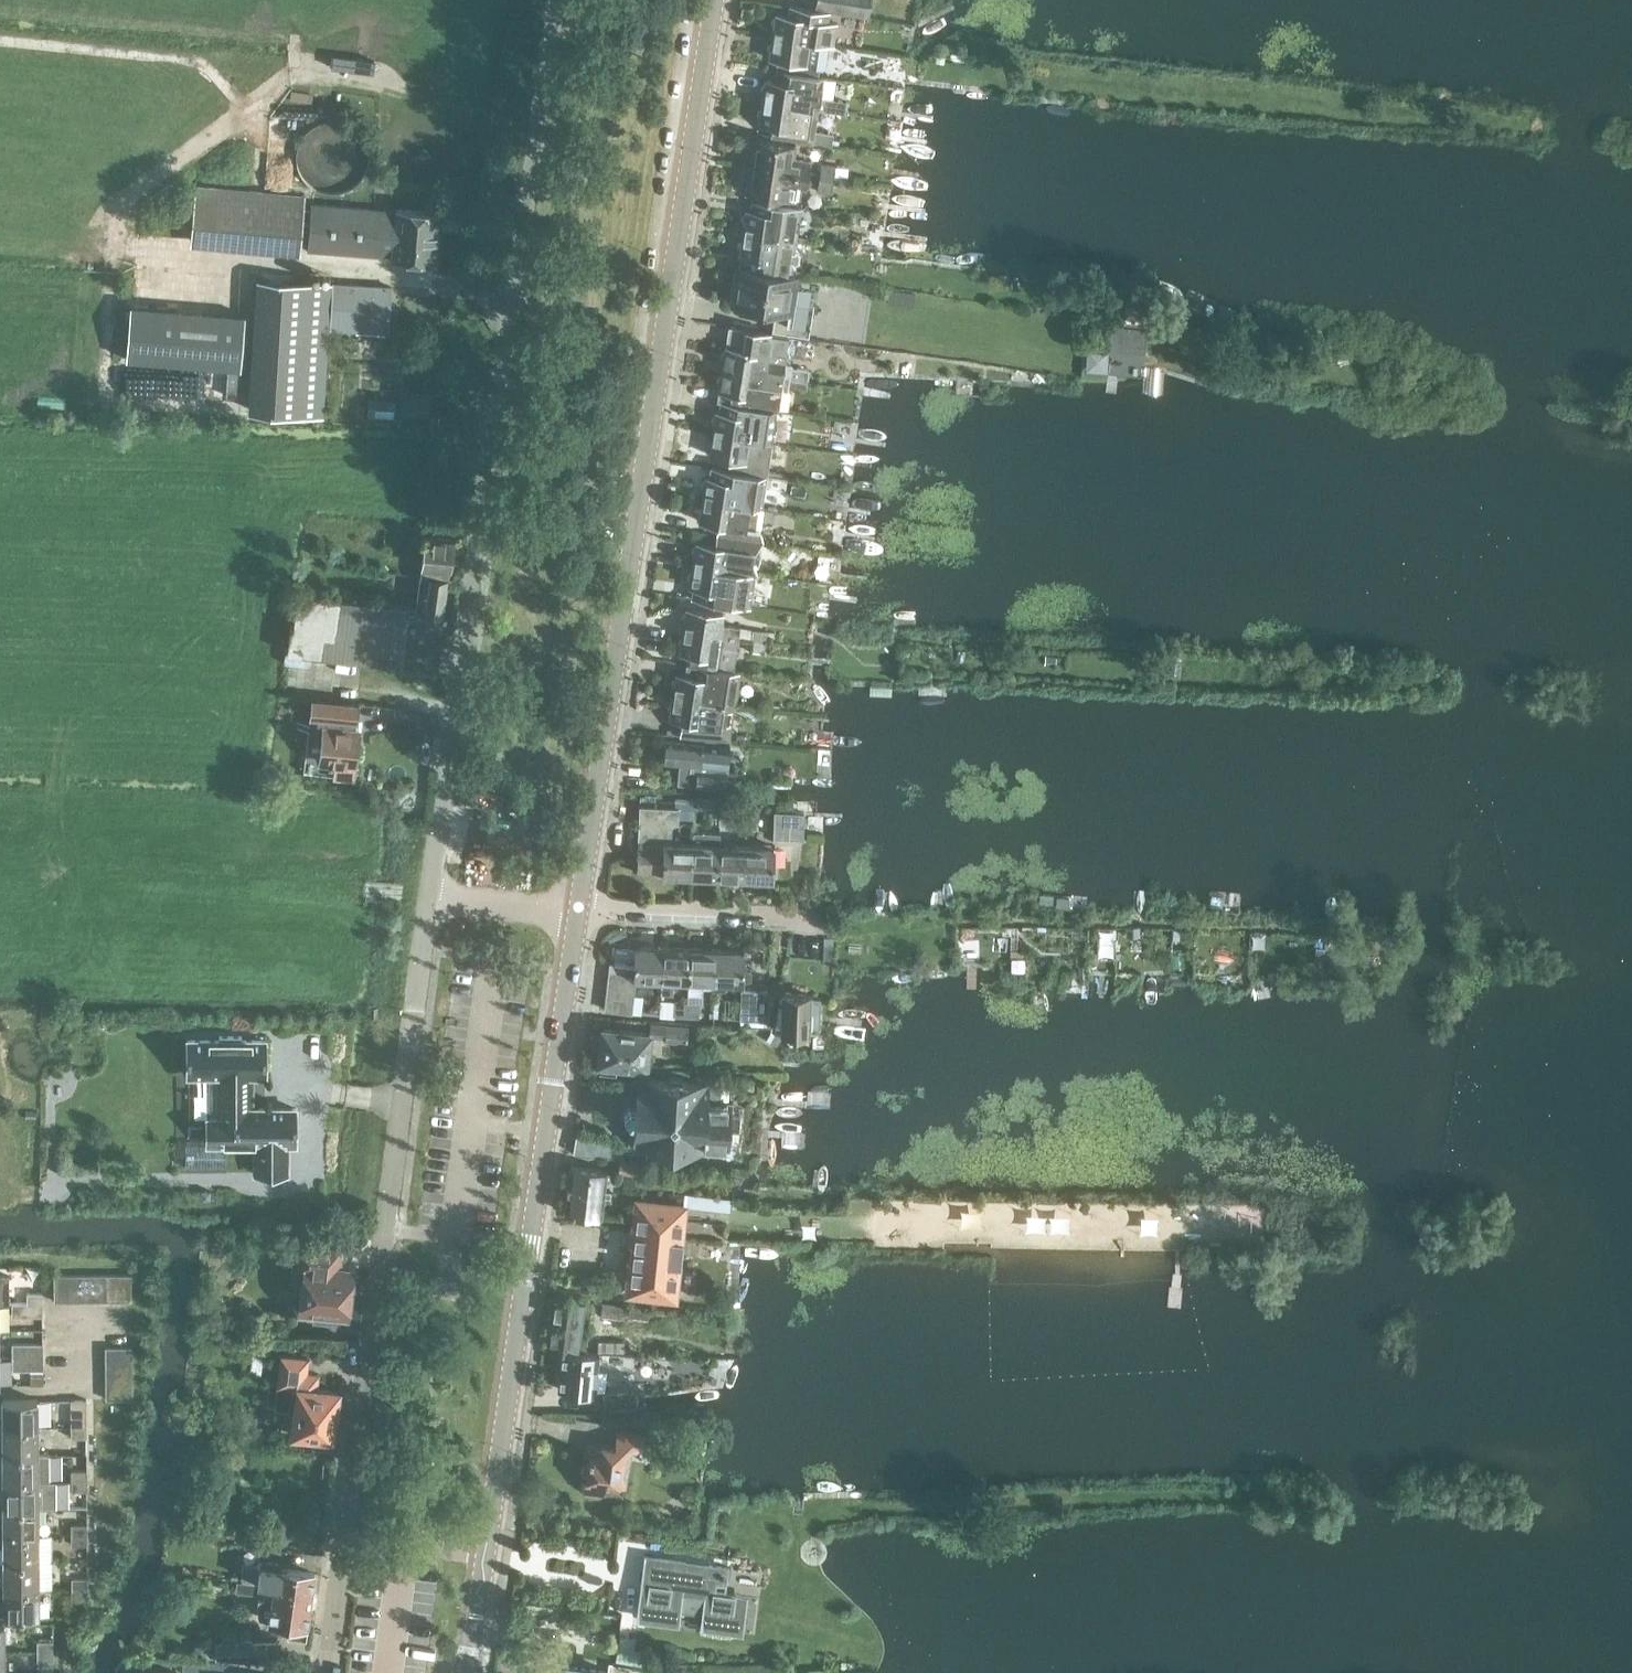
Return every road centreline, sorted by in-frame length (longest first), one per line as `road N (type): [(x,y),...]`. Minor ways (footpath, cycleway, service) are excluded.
road 1 (secondary): [(579,915),(713,0)]
road 2 (unclassified): [(431,897),(557,0)]
road 3 (residential): [(328,1672),(431,897)]
road 4 (secondary): [(468,1672),(579,915)]
road 5 (track): [(0,883),(216,881),(431,897)]
road 6 (residential): [(817,921),(579,915)]
road 7 (unclassified): [(579,915),(431,897)]

